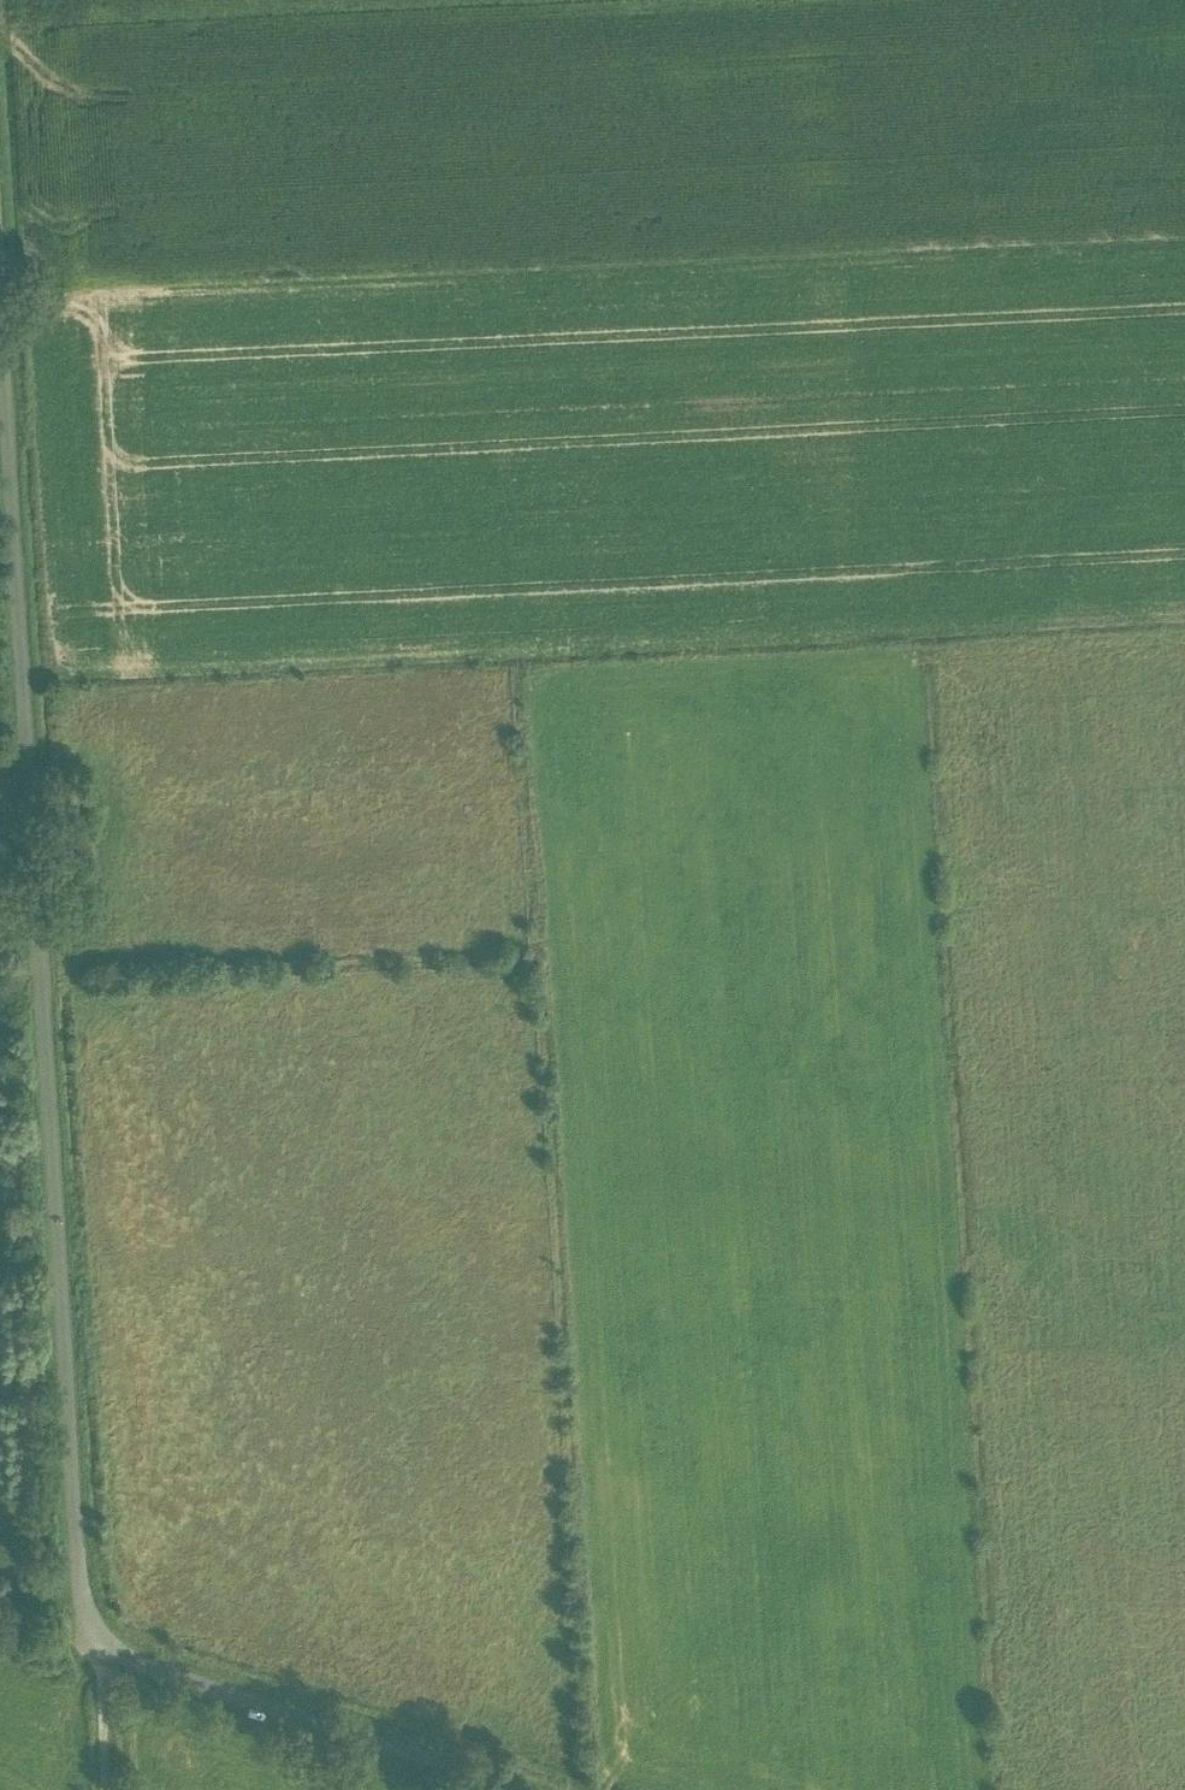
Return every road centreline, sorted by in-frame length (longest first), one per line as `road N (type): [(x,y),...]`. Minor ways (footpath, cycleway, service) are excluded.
road 1 (unclassified): [(534,1789),(83,1635),(0,385)]

